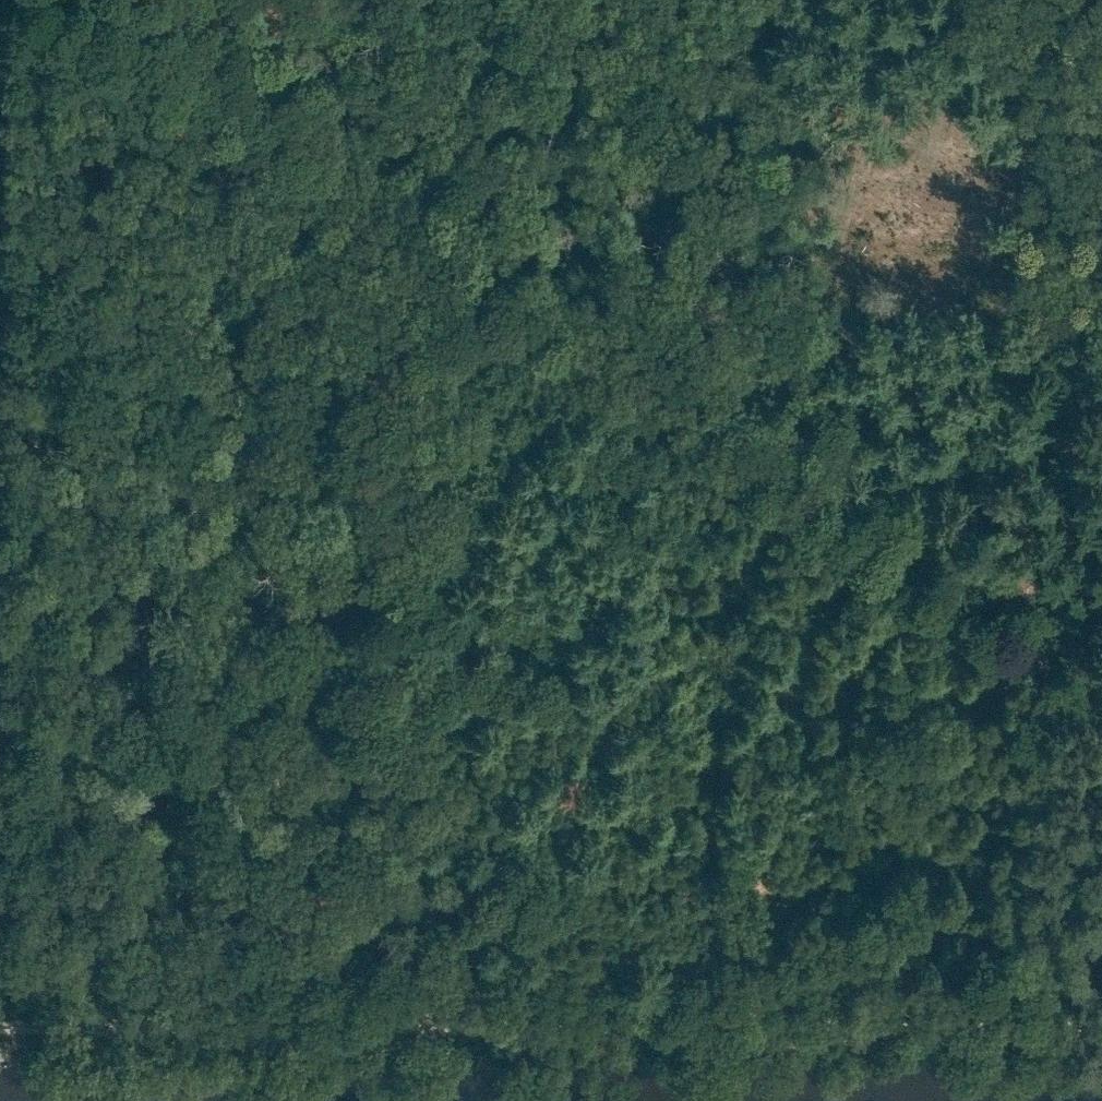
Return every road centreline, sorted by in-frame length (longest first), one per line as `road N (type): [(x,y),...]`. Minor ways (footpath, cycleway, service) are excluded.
road 1 (track): [(1101,1026),(0,1027)]

